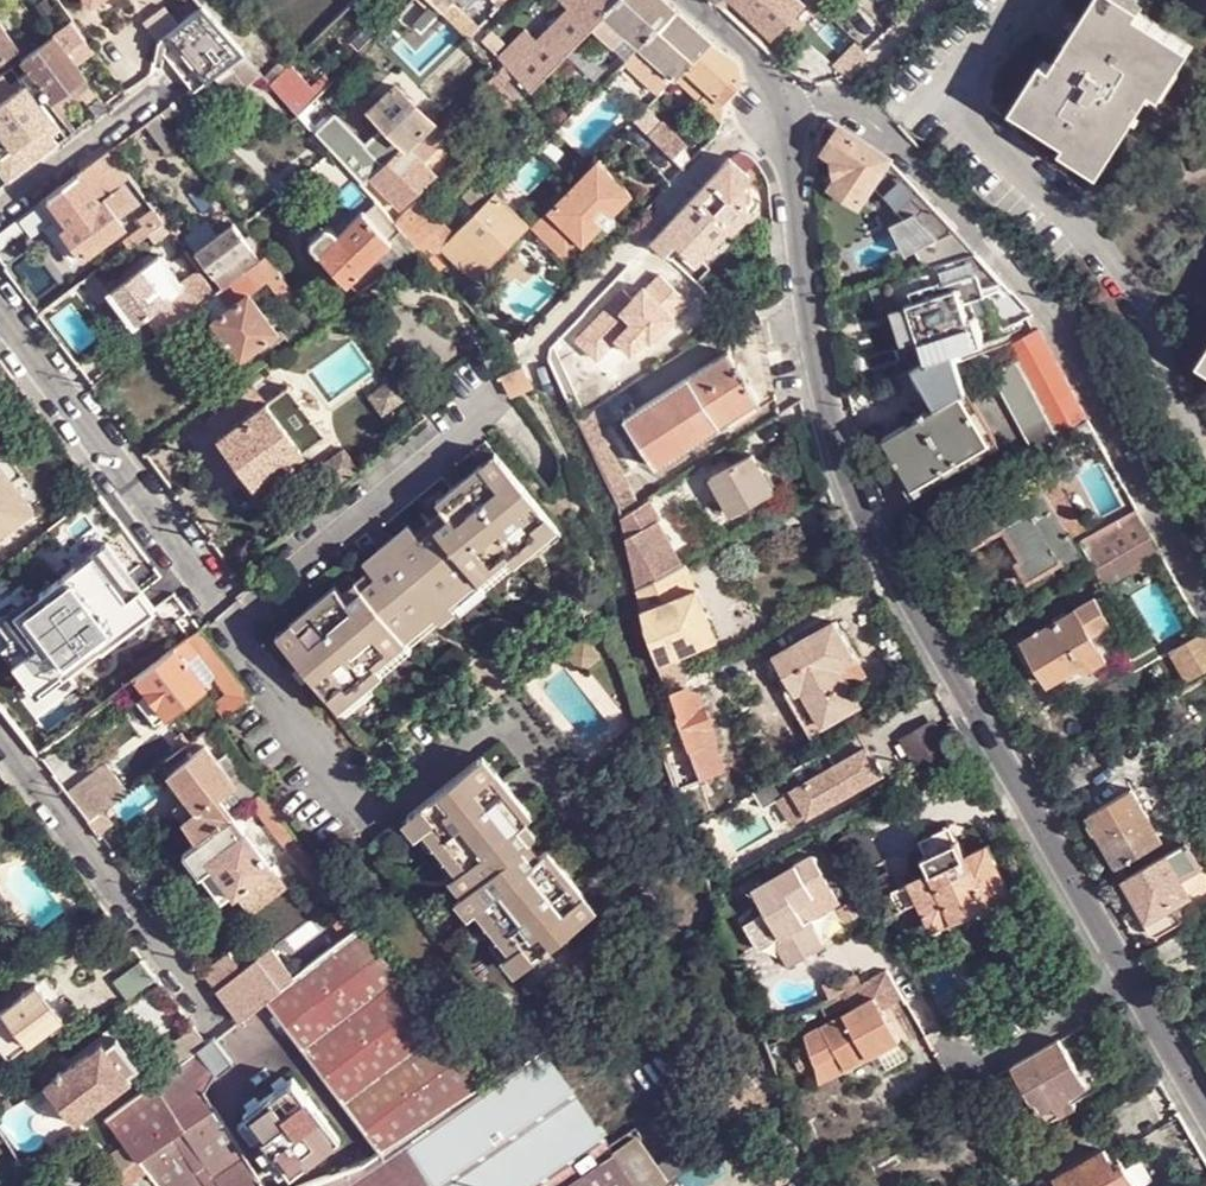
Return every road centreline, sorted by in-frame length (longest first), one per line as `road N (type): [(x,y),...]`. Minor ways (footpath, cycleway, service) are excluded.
road 1 (track): [(831,1185),(620,593),(602,497),(534,350),(718,149),(792,115)]
road 2 (residential): [(1205,1103),(858,508),(806,319),(792,115)]
road 3 (residential): [(1205,604),(1094,404),(1079,353),(885,134),(832,105)]
road 4 (residential): [(0,300),(228,607)]
road 5 (residential): [(0,735),(219,1023)]
road 6 (residential): [(173,80),(0,212)]
road 7 (residential): [(792,115),(785,96),(688,0)]
road 8 (residential): [(832,105),(937,0)]

